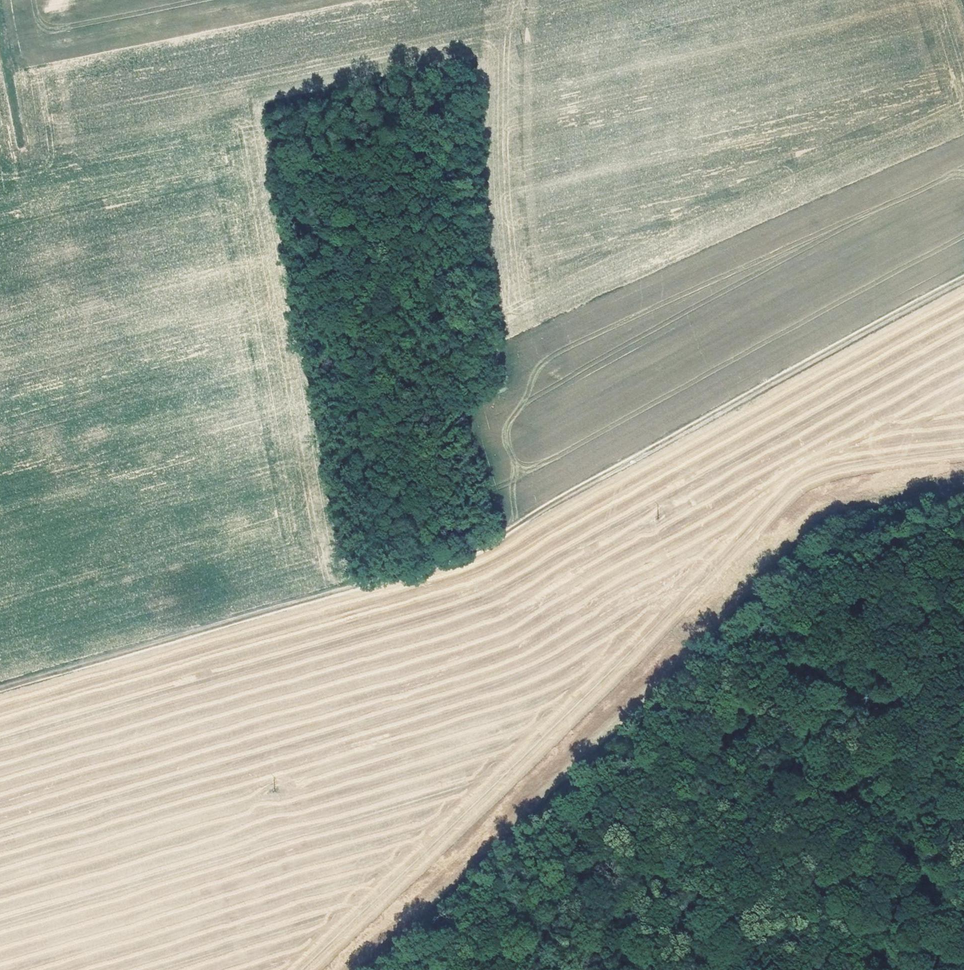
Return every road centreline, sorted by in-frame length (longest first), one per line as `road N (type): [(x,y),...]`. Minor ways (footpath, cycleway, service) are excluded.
road 1 (track): [(963,280),(476,548),(0,686)]

